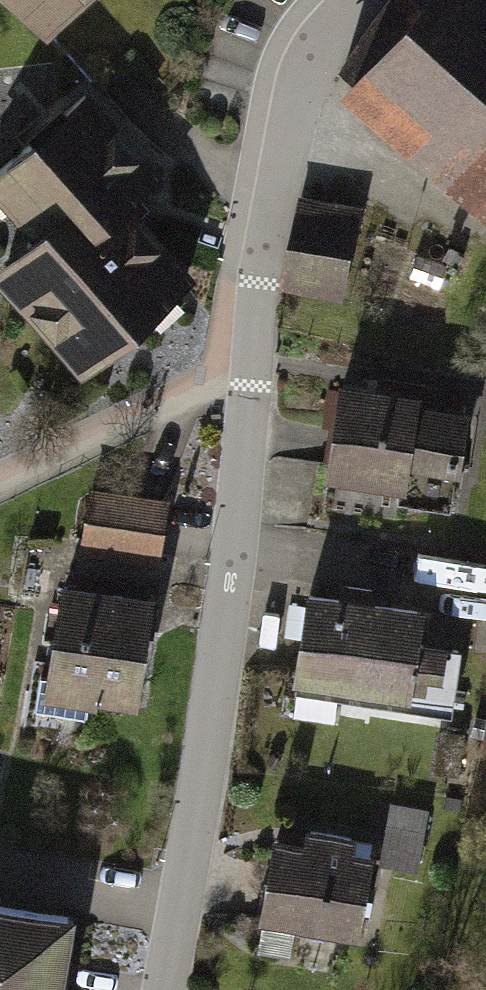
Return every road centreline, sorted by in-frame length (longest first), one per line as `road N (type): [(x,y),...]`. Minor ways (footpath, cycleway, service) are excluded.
road 1 (residential): [(356,0),(304,74),(272,218),(207,737),(162,989)]

